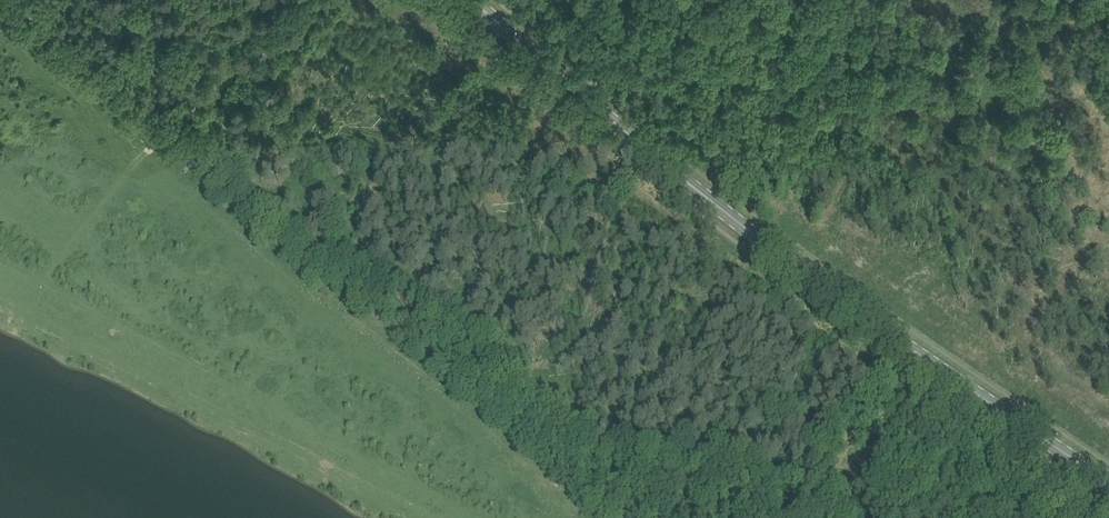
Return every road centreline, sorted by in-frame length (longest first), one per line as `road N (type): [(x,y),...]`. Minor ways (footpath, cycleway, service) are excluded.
road 1 (primary): [(1108,482),(699,192),(473,0)]
road 2 (track): [(144,123),(175,127),(334,0)]
road 3 (track): [(3,0),(144,123)]
road 4 (track): [(653,135),(739,0)]

